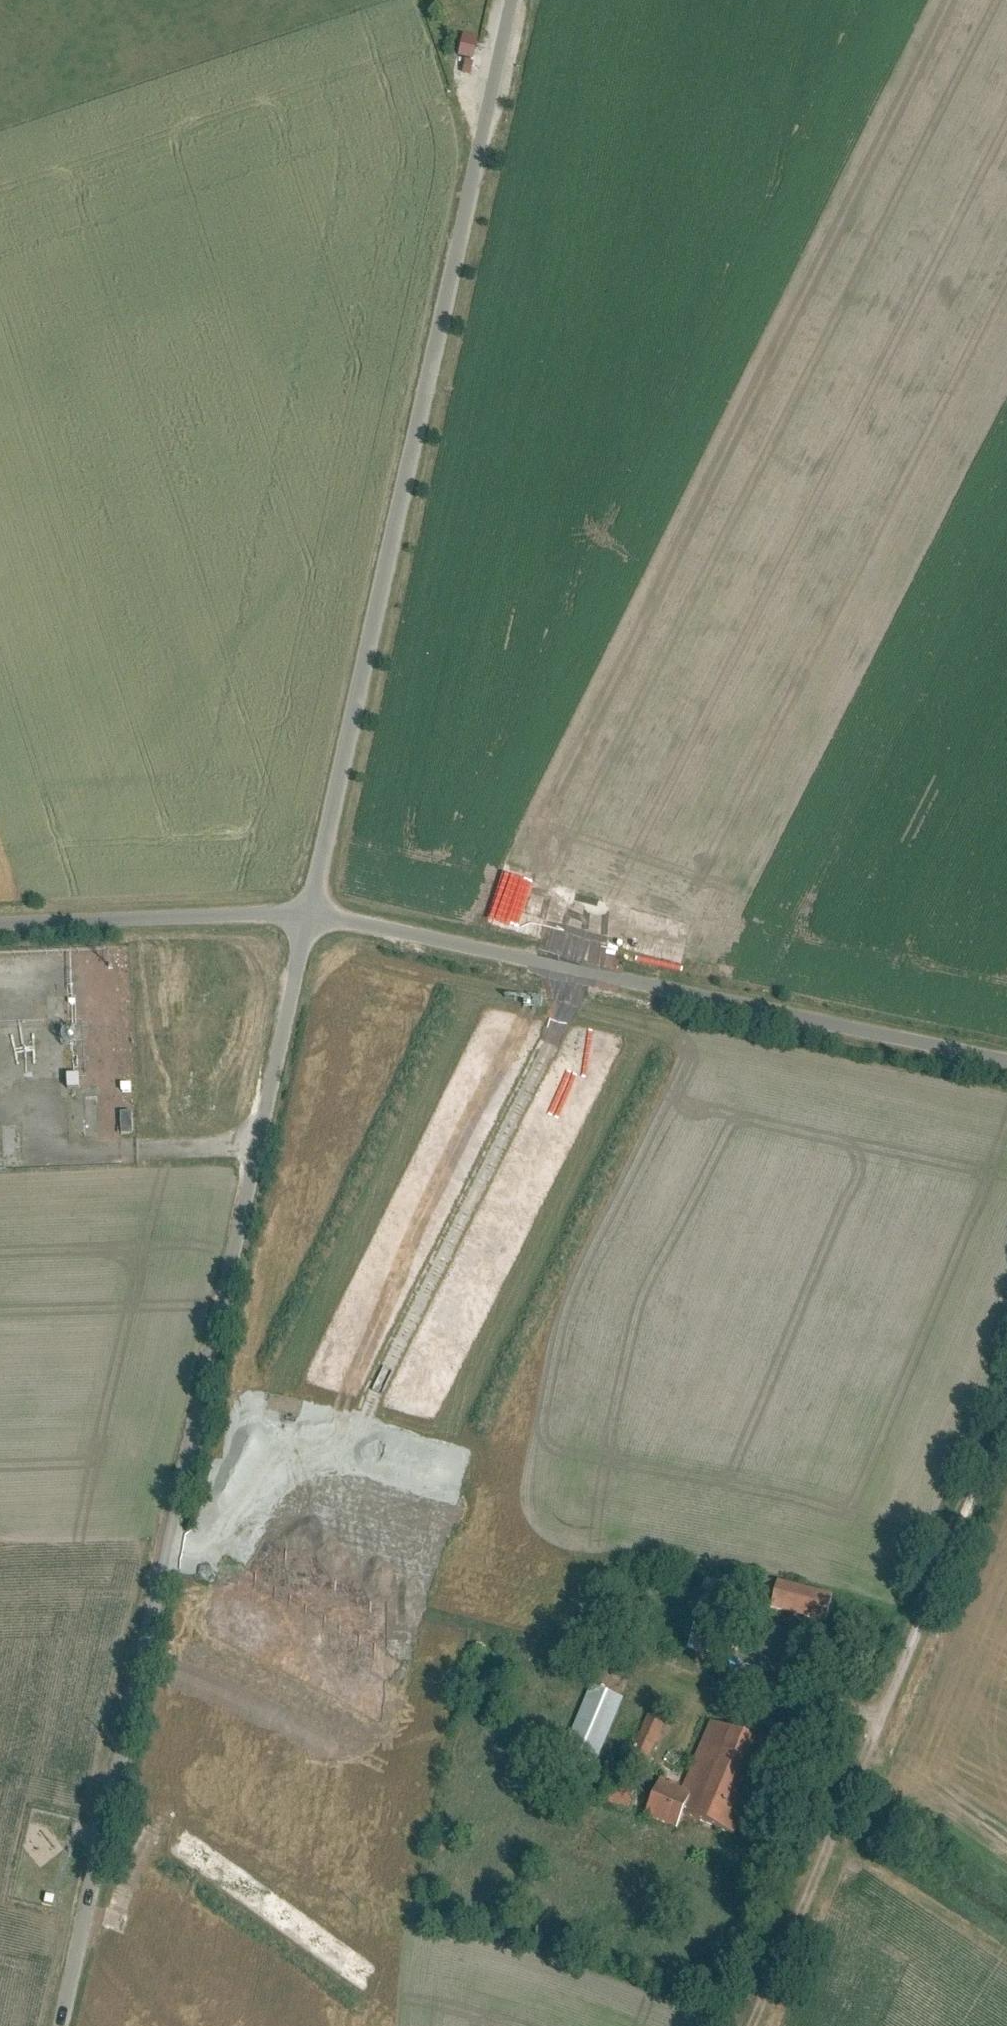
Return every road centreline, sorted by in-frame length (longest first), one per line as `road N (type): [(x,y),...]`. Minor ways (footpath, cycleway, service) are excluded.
road 1 (unclassified): [(307,913),(60,2025)]
road 2 (unclassified): [(510,0),(307,913)]
road 3 (unclassified): [(1006,1065),(307,913)]
road 4 (track): [(723,2025),(858,1700)]
road 5 (unclassified): [(307,913),(0,923)]

